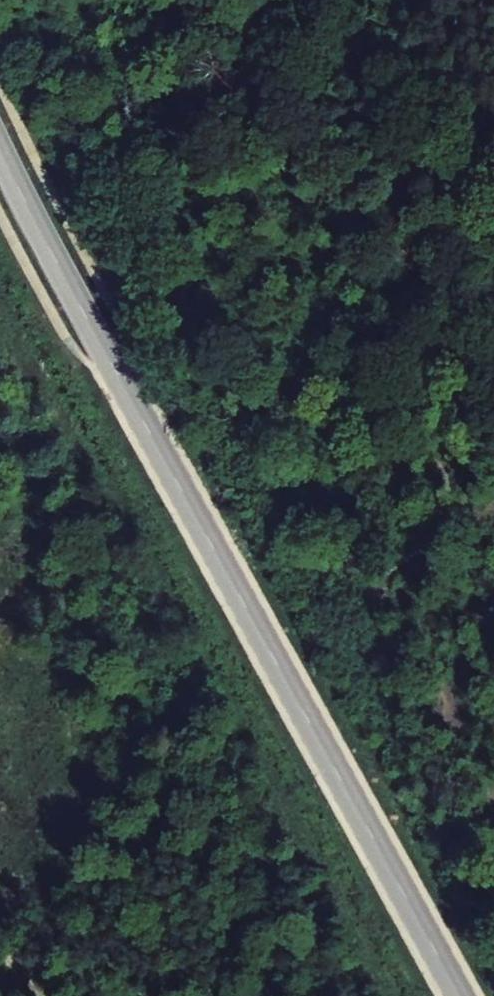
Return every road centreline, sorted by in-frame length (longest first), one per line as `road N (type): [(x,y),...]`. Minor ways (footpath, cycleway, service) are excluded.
road 1 (tertiary): [(461,995),(0,150)]

